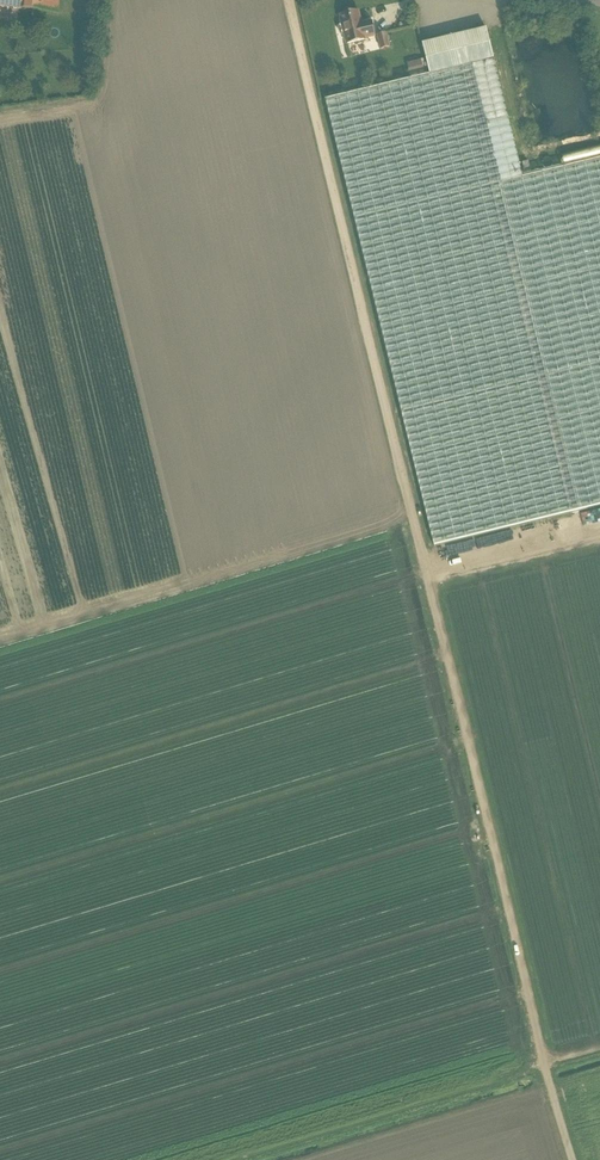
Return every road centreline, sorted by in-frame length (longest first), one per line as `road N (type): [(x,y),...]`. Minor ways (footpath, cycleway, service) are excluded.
road 1 (track): [(291,0),(544,1068)]
road 2 (track): [(239,1159),(544,1068)]
road 3 (track): [(599,536),(429,580)]

